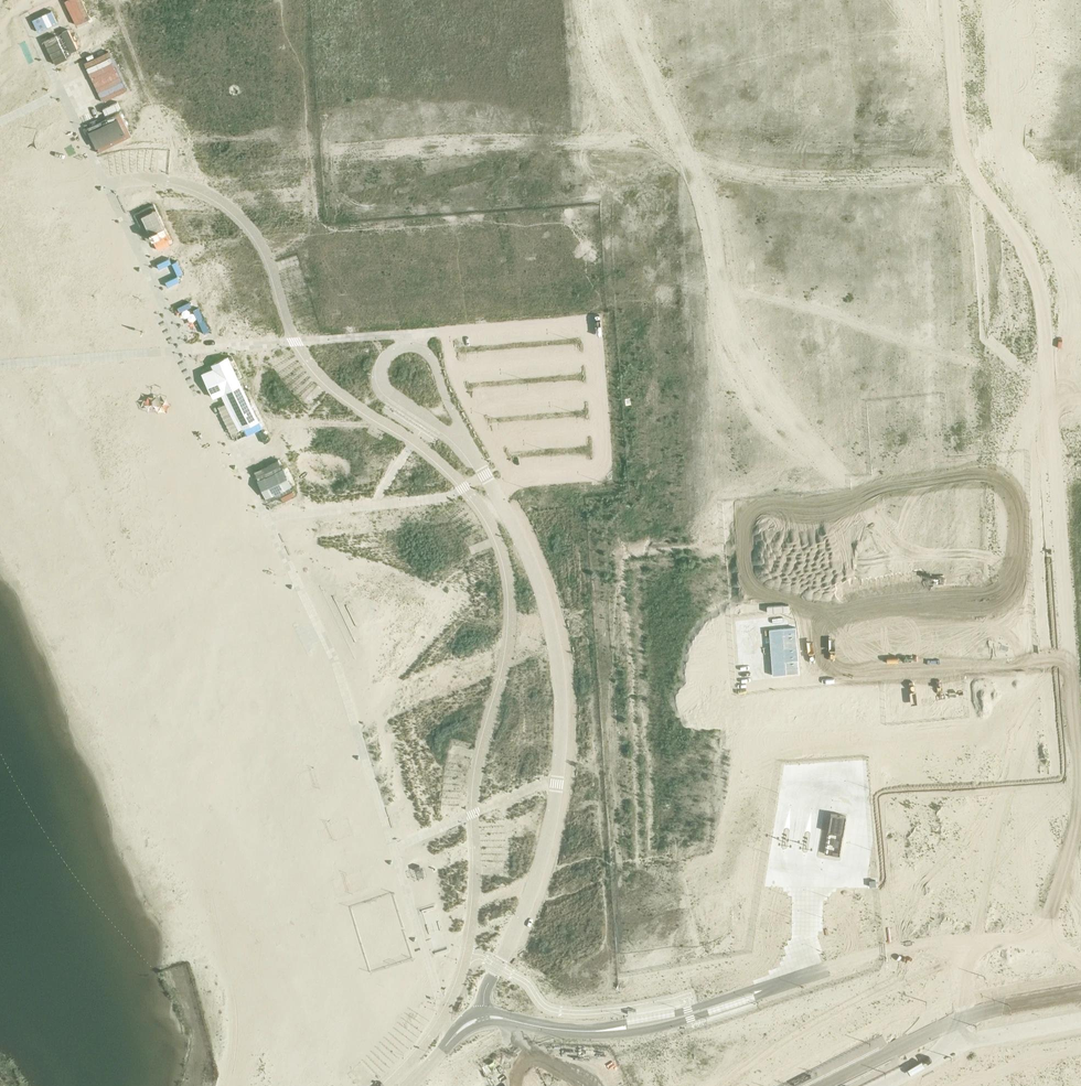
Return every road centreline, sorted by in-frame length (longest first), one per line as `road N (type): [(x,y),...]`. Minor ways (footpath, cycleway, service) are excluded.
road 1 (tertiary): [(870,0),(926,1004),(768,1085)]
road 2 (tertiary): [(989,1042),(918,0)]
road 3 (unclassified): [(483,1018),(485,991),(522,916),(548,835),(561,704),(551,628),(529,558),(459,434)]
road 4 (unclassified): [(433,359),(417,347),(397,348),(383,362),(382,382),(459,434)]
road 5 (unclassified): [(607,1031),(678,1023),(769,989)]
road 6 (unclassified): [(769,989),(607,1031)]
road 7 (unclassified): [(483,1018),(607,1031)]

